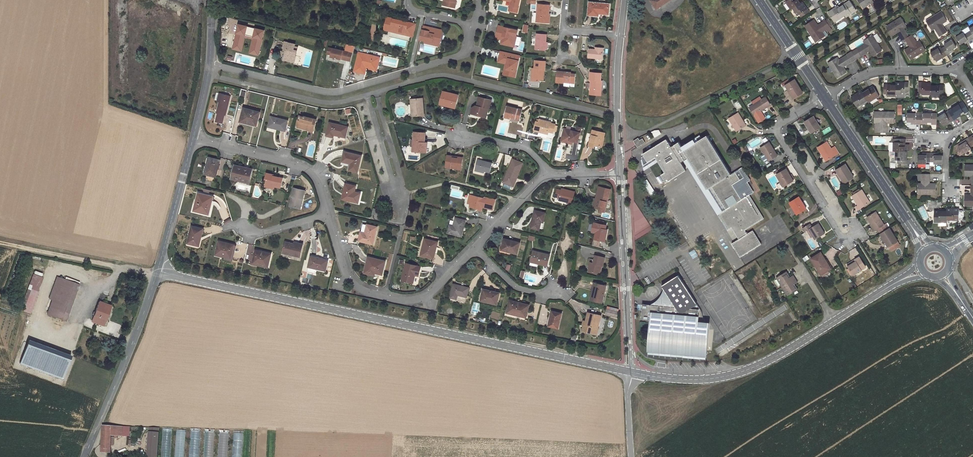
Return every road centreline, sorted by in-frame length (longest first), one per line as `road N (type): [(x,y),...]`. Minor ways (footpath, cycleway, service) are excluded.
road 1 (tertiary): [(157,271),(632,372)]
road 2 (tertiary): [(632,372),(707,379),(741,372),(907,277)]
road 3 (residential): [(210,62),(334,92),(465,53),(474,24)]
road 4 (residential): [(329,213),(346,271),(362,290),(416,297),(474,246)]
road 5 (tertiary): [(84,456),(157,271)]
road 6 (unclassified): [(632,372),(621,174)]
road 7 (residential): [(850,238),(779,127),(825,97)]
road 8 (tertiary): [(919,239),(825,97)]
road 9 (residential): [(193,139),(305,166),(318,179),(329,213)]
road 10 (track): [(0,242),(156,274)]
road 11 (residential): [(825,97),(870,73),(957,65)]
road 12 (tertiary): [(157,271),(193,139)]

